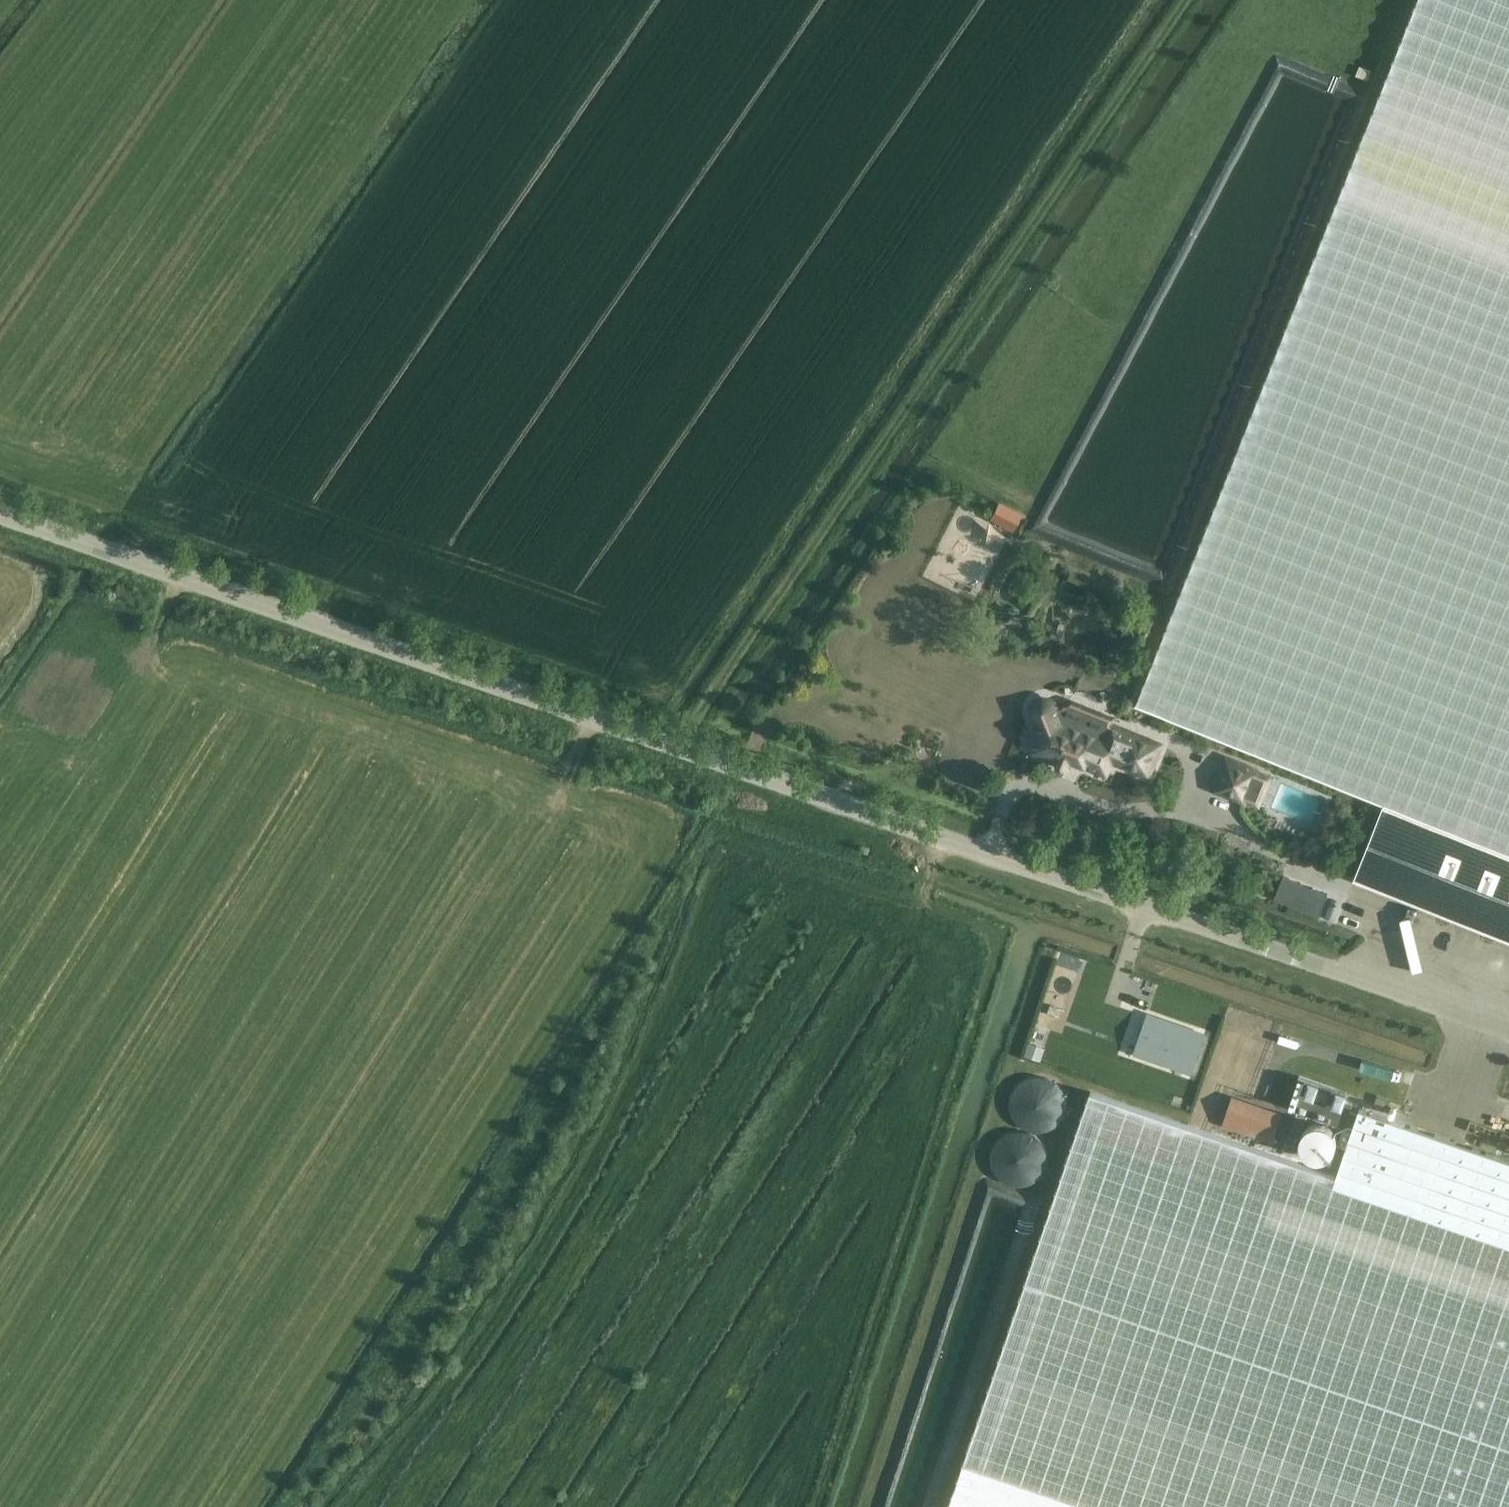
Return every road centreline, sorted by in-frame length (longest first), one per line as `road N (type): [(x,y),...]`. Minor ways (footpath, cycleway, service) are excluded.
road 1 (unclassified): [(1508,1034),(0,517)]

